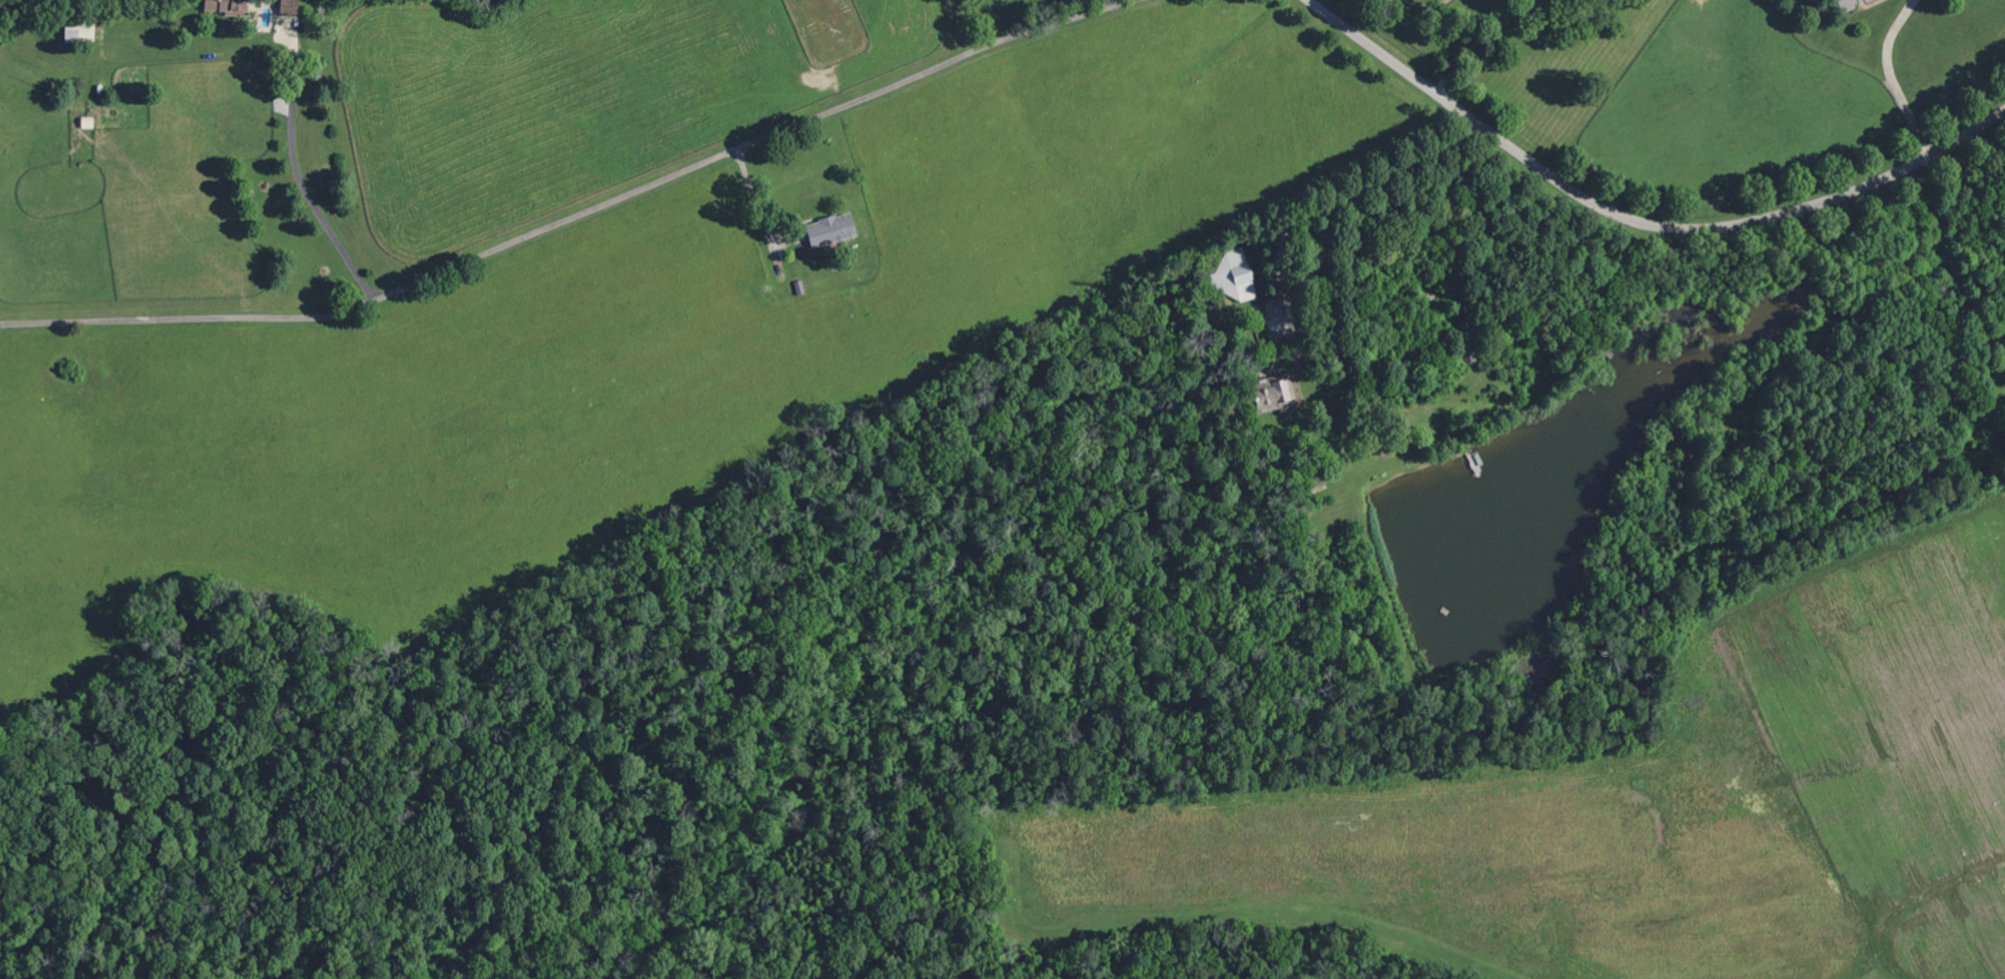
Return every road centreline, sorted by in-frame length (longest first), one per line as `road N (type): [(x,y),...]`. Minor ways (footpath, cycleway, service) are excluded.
road 1 (residential): [(1143,0),(1010,37),(350,311),(0,324)]
road 2 (residential): [(1318,0),(1435,93),(1586,192),(1675,223),(1729,223),(1843,193),(2004,109)]

